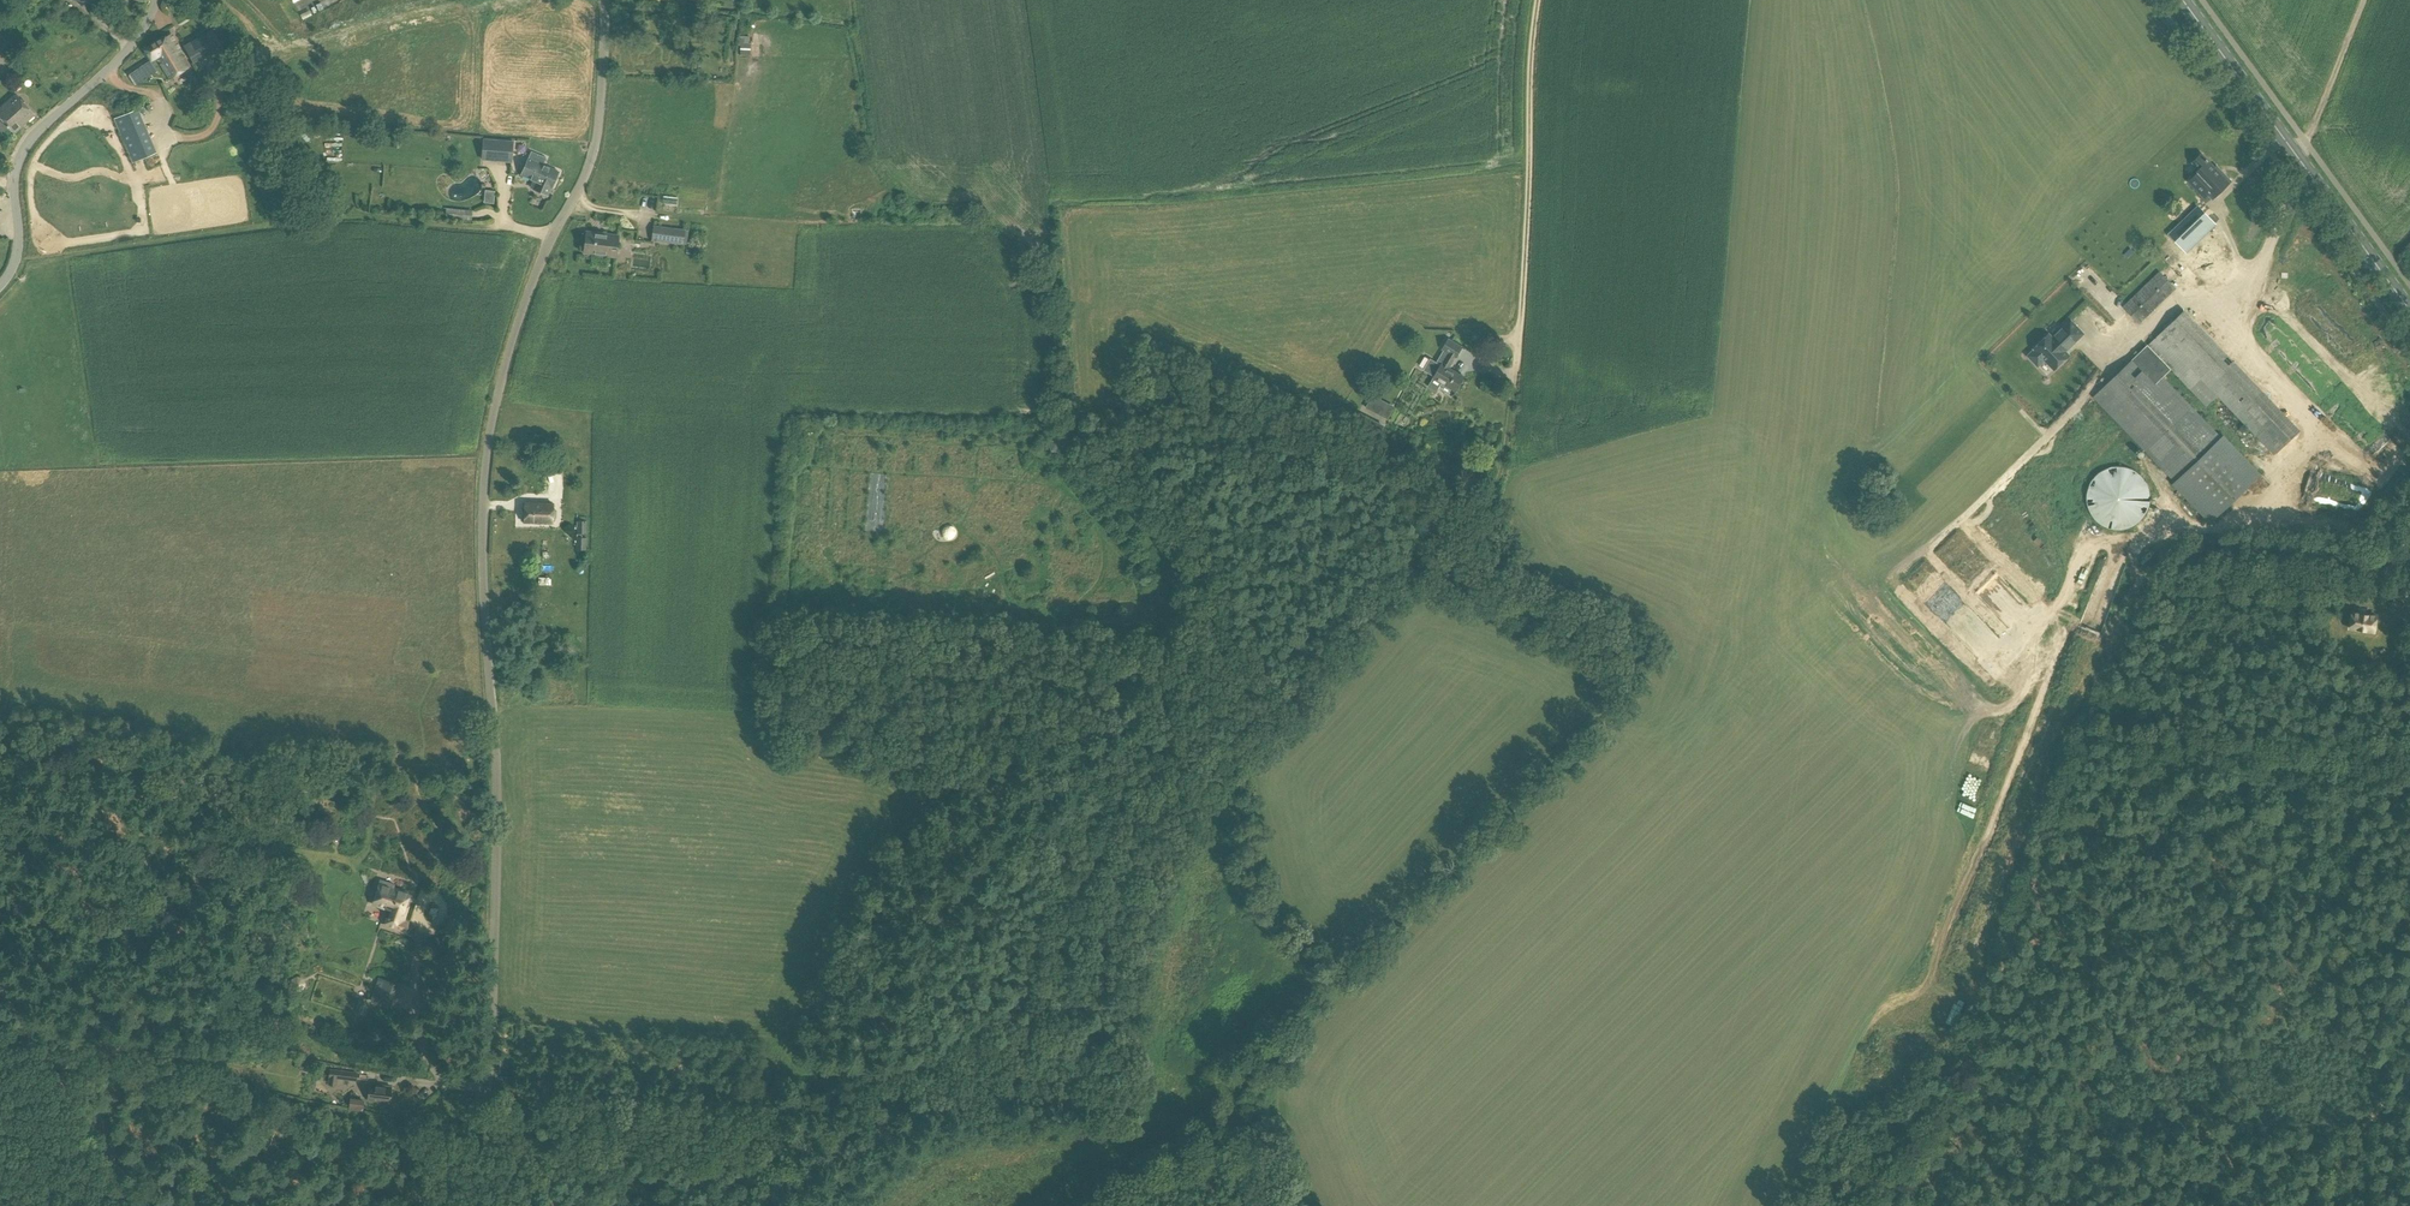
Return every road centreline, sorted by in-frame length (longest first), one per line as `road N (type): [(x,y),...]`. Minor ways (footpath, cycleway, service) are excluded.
road 1 (unclassified): [(408,1205),(464,1143),(487,1089),(498,878),(481,548),(485,469),(523,303),(597,135),(606,0)]
road 2 (track): [(772,1167),(794,1165),(828,1144),(1020,858),(1140,715)]
road 3 (track): [(13,264),(354,217),(553,235)]
road 4 (track): [(1140,715),(1176,675),(1386,576),(1468,518),(1506,452),(1513,390)]
road 5 (track): [(487,1089),(437,1082),(421,1033),(416,964),(458,775),(460,717),(492,709)]
road 6 (unclassified): [(1513,390),(1538,0)]
road 7 (primary): [(2409,307),(2185,0)]
road 8 (unclassified): [(0,284),(18,239),(18,155),(39,124),(135,40),(154,0)]
road 9 (track): [(0,985),(79,1078),(128,1205)]
road 10 (track): [(977,778),(1140,715)]
road 11 (track): [(2307,144),(2364,0)]

